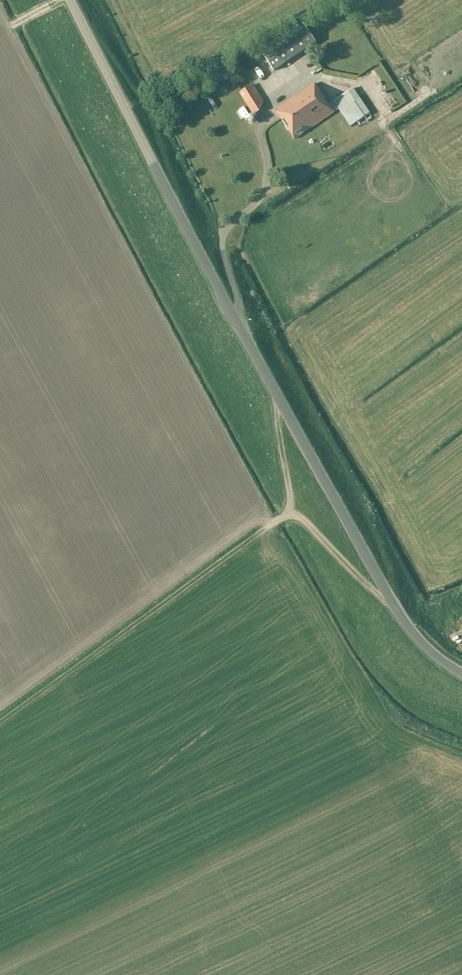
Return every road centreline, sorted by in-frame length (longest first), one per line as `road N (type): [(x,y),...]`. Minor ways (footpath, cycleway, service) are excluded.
road 1 (tertiary): [(461,674),(424,645),(397,611),(200,255),(71,0)]
road 2 (track): [(397,611),(299,520),(285,516),(0,721)]
road 3 (track): [(285,516),(280,397)]

